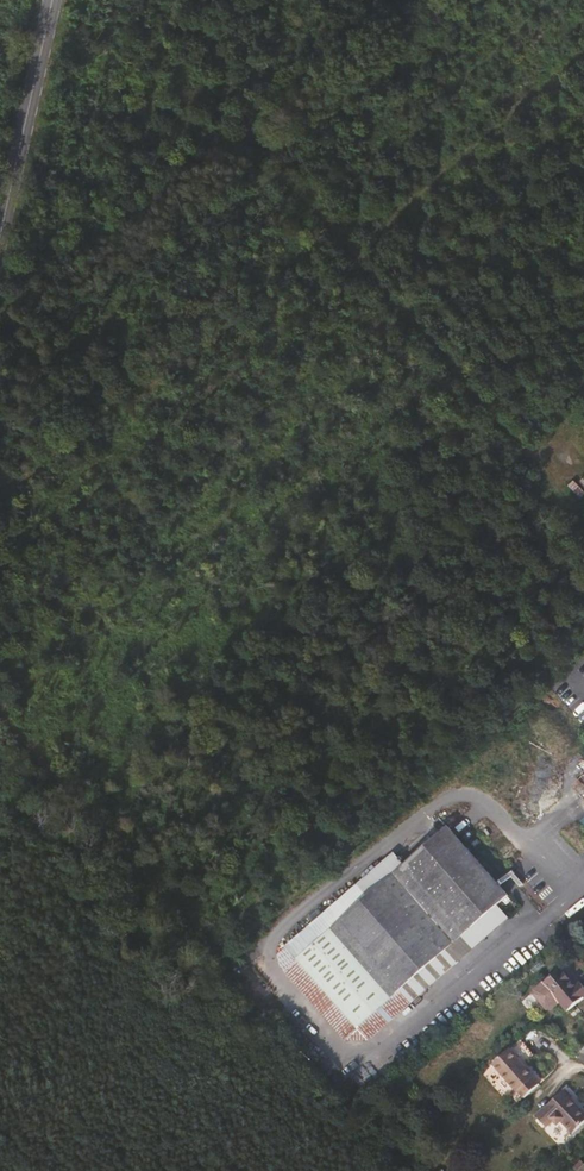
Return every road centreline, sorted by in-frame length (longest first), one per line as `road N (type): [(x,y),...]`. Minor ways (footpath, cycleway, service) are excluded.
road 1 (secondary): [(0,237),(52,0)]

